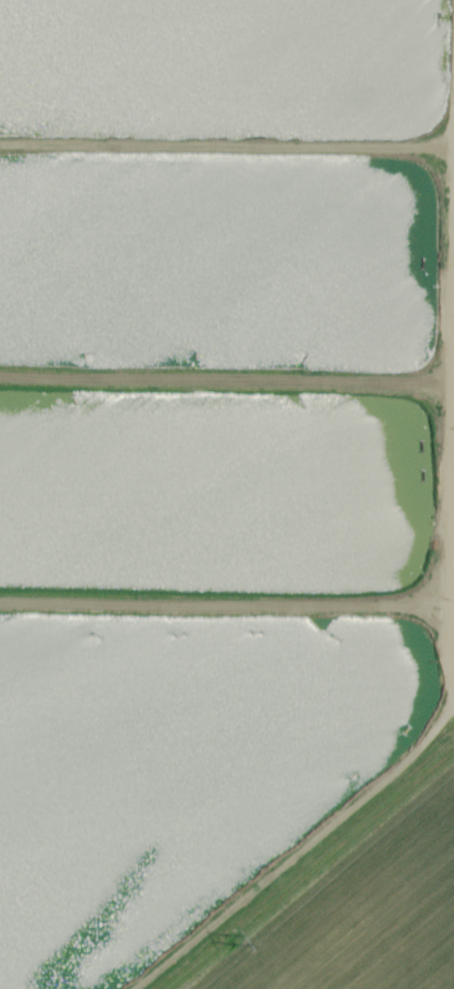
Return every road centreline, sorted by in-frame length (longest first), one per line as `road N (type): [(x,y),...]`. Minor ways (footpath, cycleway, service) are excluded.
road 1 (track): [(453,678),(443,648),(441,599),(452,0)]
road 2 (track): [(453,706),(139,988)]

